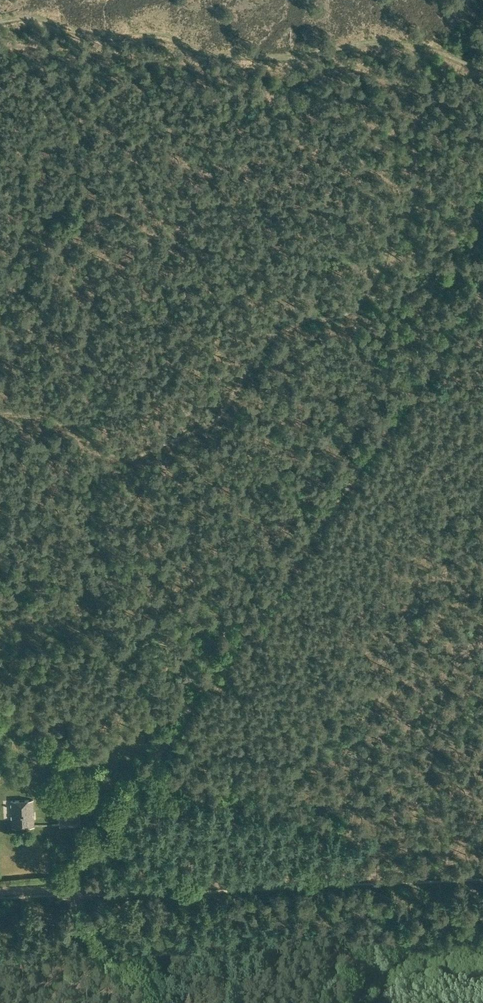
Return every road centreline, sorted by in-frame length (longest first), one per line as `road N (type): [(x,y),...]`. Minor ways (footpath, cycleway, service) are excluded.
road 1 (track): [(77,896),(75,888),(482,294)]
road 2 (track): [(0,891),(482,869)]
road 3 (track): [(151,1002),(77,896)]

